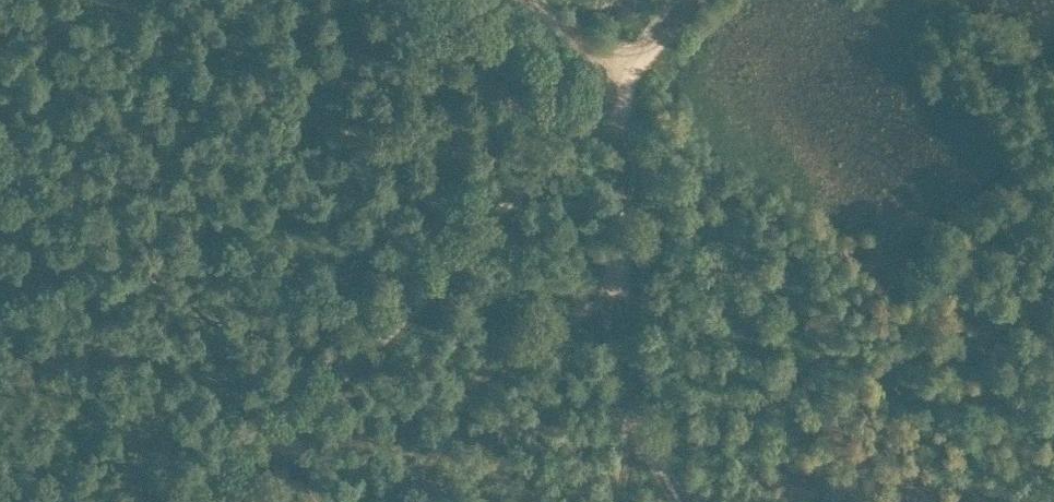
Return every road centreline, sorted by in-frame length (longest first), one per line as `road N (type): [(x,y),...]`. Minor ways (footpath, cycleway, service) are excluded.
road 1 (track): [(613,501),(625,443),(621,131),(629,61),(694,0)]

